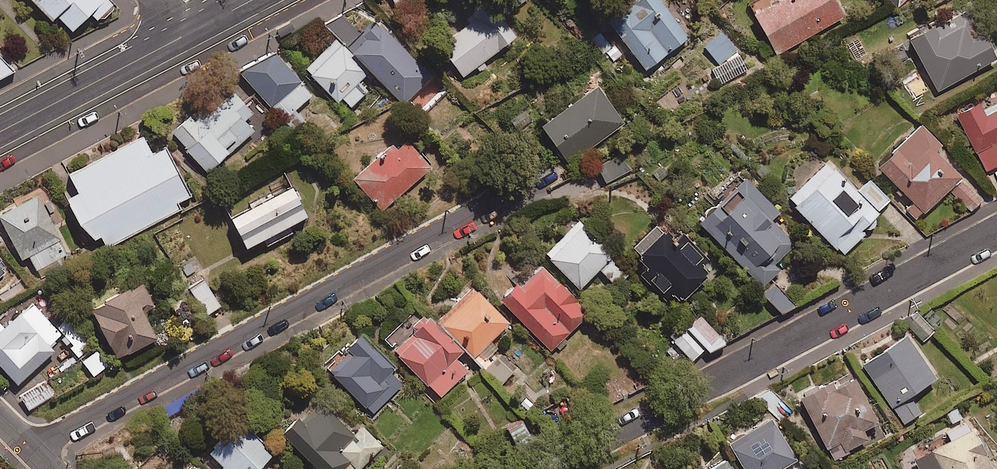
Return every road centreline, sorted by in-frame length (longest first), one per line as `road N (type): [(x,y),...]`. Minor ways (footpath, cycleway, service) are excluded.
road 1 (residential): [(32,449),(507,194)]
road 2 (residential): [(996,234),(554,468)]
road 3 (secondary): [(202,27),(0,133)]

